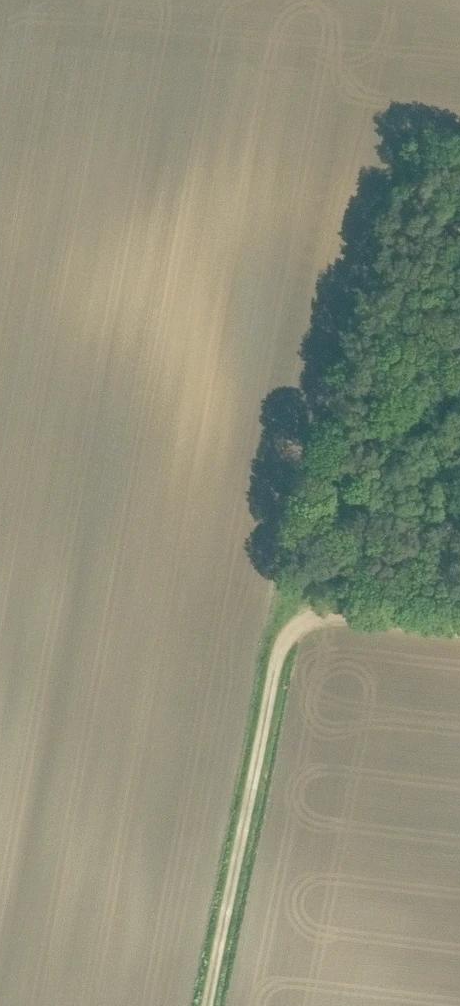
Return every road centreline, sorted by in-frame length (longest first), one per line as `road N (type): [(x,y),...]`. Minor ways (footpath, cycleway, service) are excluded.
road 1 (track): [(208,1005),(289,619),(325,608),(459,623)]

